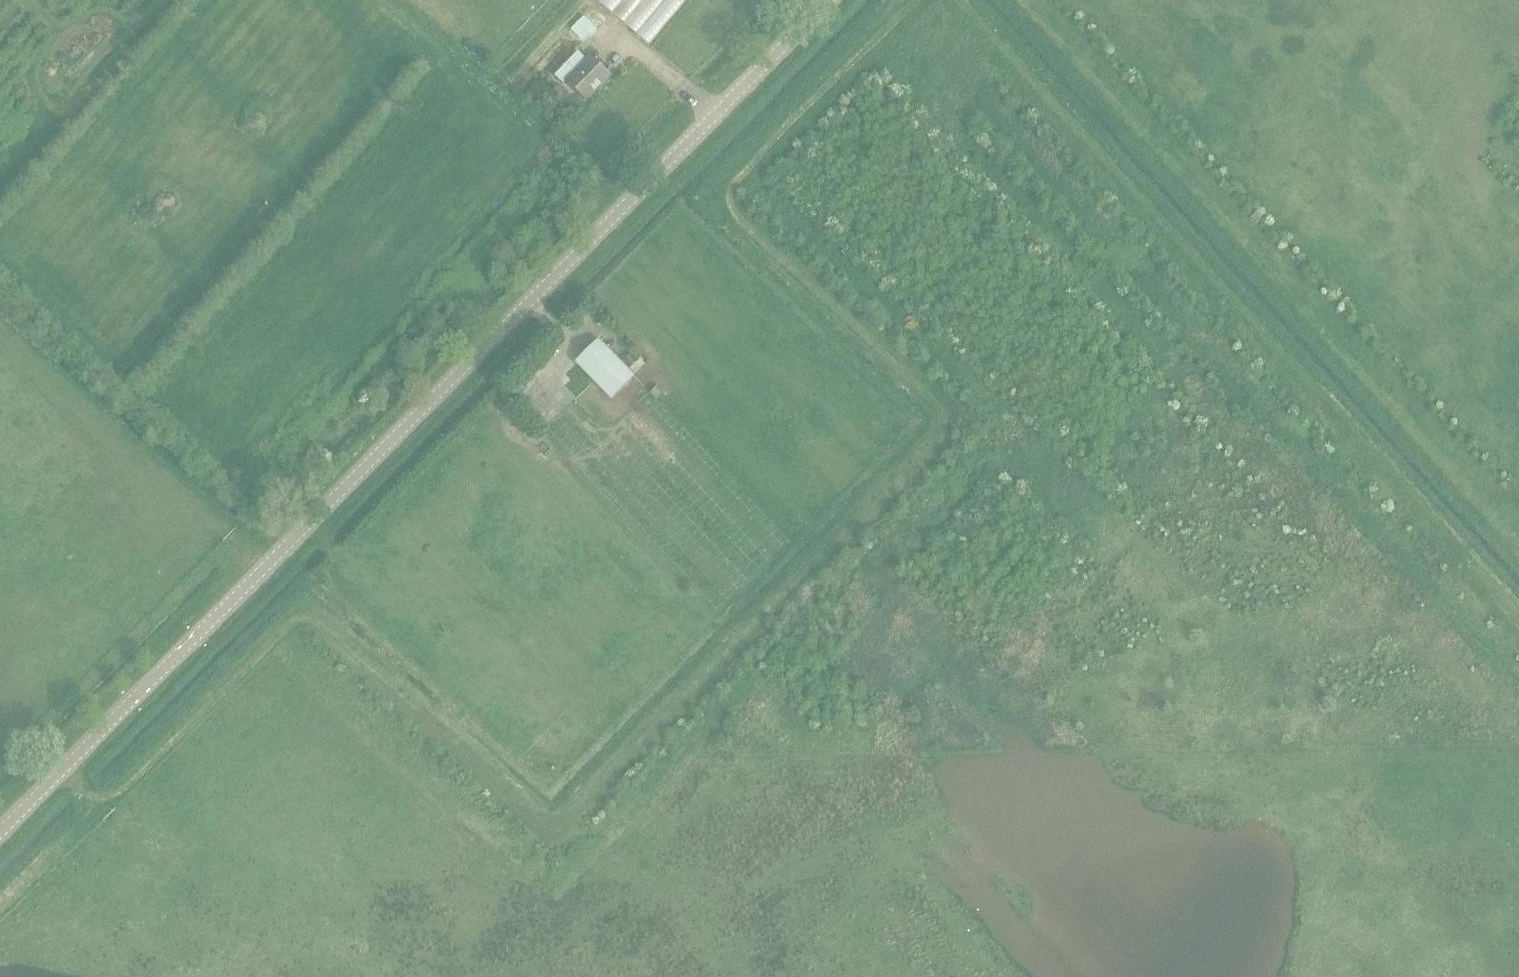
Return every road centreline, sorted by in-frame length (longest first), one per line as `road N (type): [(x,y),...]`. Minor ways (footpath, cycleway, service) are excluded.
road 1 (unclassified): [(0,832),(823,0)]
road 2 (track): [(1518,622),(960,0)]

